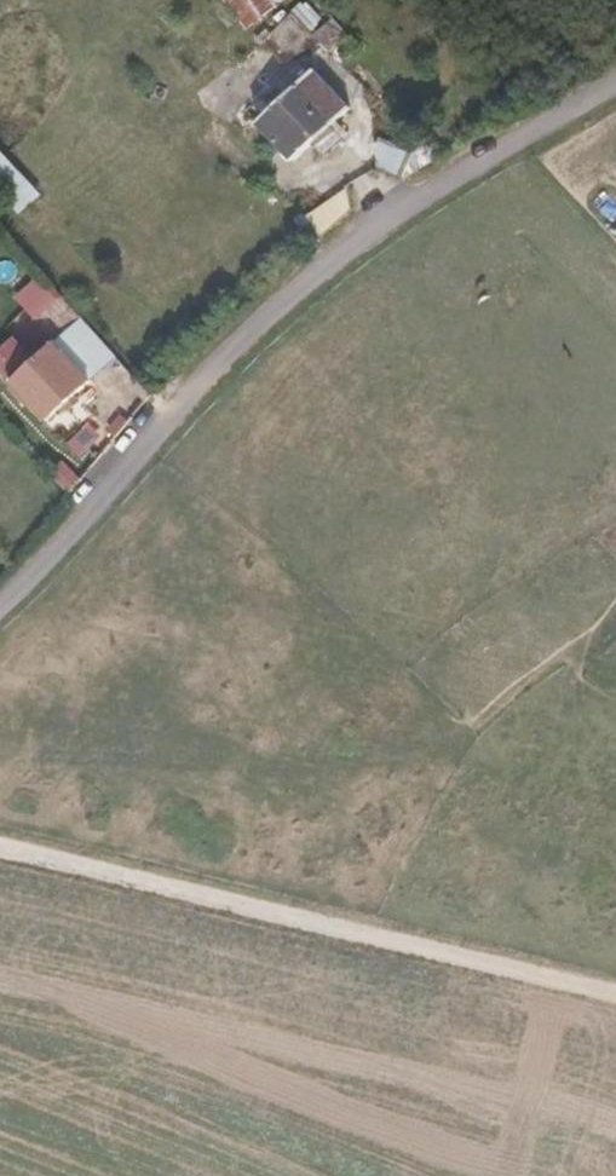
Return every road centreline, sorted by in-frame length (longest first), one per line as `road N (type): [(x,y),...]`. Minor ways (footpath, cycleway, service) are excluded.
road 1 (unclassified): [(0,609),(103,504),(177,408),(307,284),(457,175),(615,81)]
road 2 (track): [(615,996),(0,847)]

